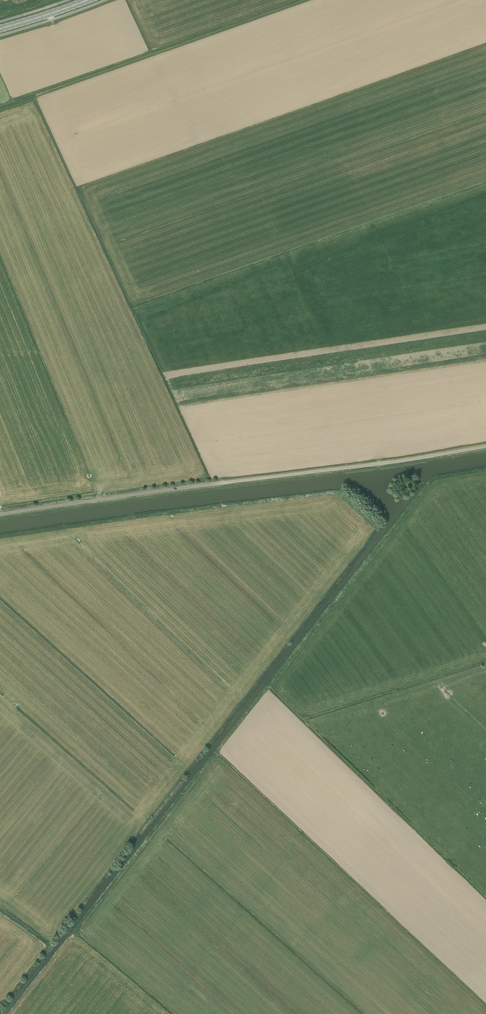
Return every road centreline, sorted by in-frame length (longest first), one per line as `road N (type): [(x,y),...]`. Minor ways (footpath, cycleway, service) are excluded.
road 1 (unclassified): [(0,514),(485,446)]
road 2 (track): [(0,537),(334,492),(375,527)]

